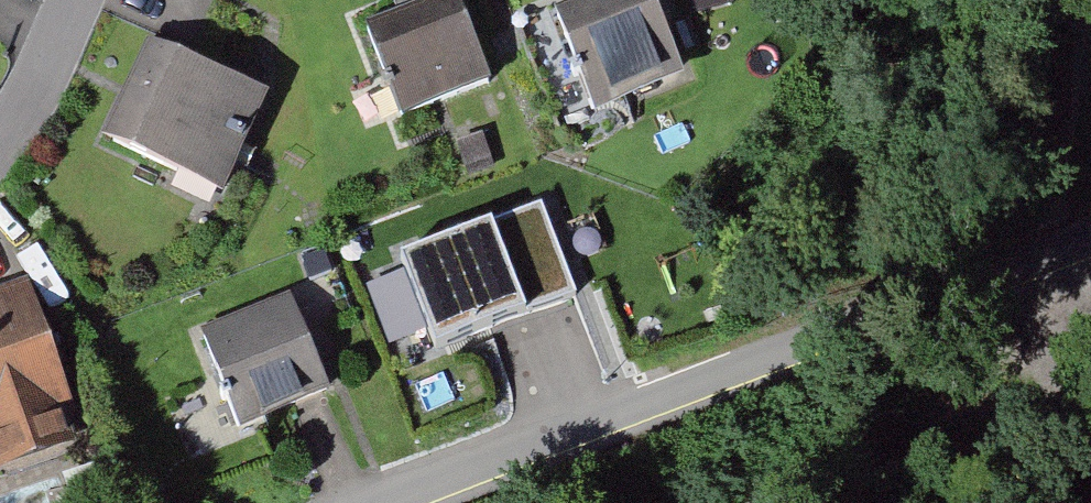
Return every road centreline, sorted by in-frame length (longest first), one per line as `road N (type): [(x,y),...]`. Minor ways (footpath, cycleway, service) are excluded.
road 1 (residential): [(1090,234),(389,502)]
road 2 (track): [(1090,449),(1040,326),(1057,247),(1050,0)]

